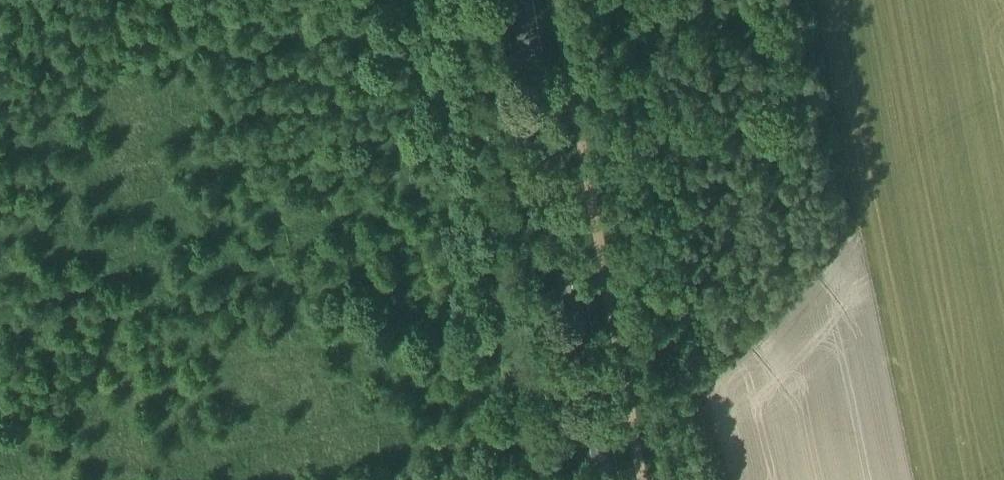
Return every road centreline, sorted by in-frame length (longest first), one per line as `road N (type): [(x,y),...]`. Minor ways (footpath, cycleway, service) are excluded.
road 1 (primary): [(606,479),(520,0)]

